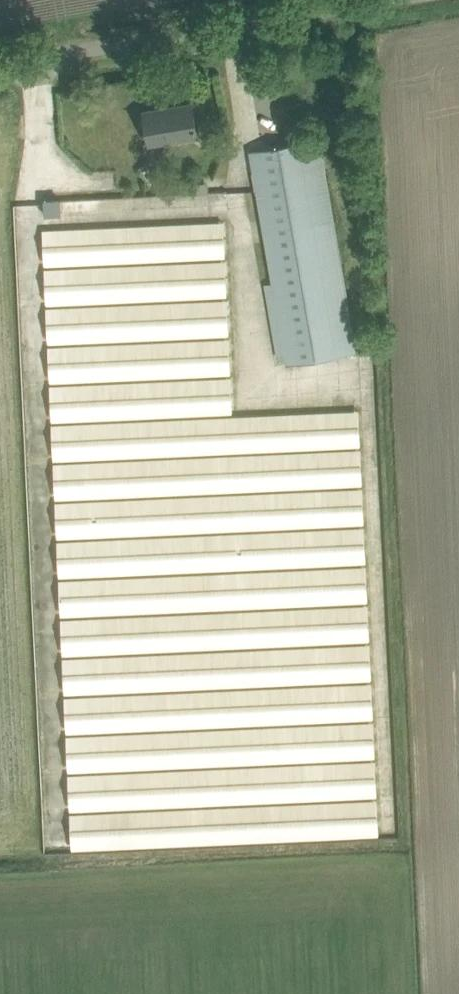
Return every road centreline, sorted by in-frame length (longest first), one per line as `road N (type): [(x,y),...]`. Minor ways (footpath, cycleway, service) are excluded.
road 1 (unclassified): [(0,68),(408,0)]

